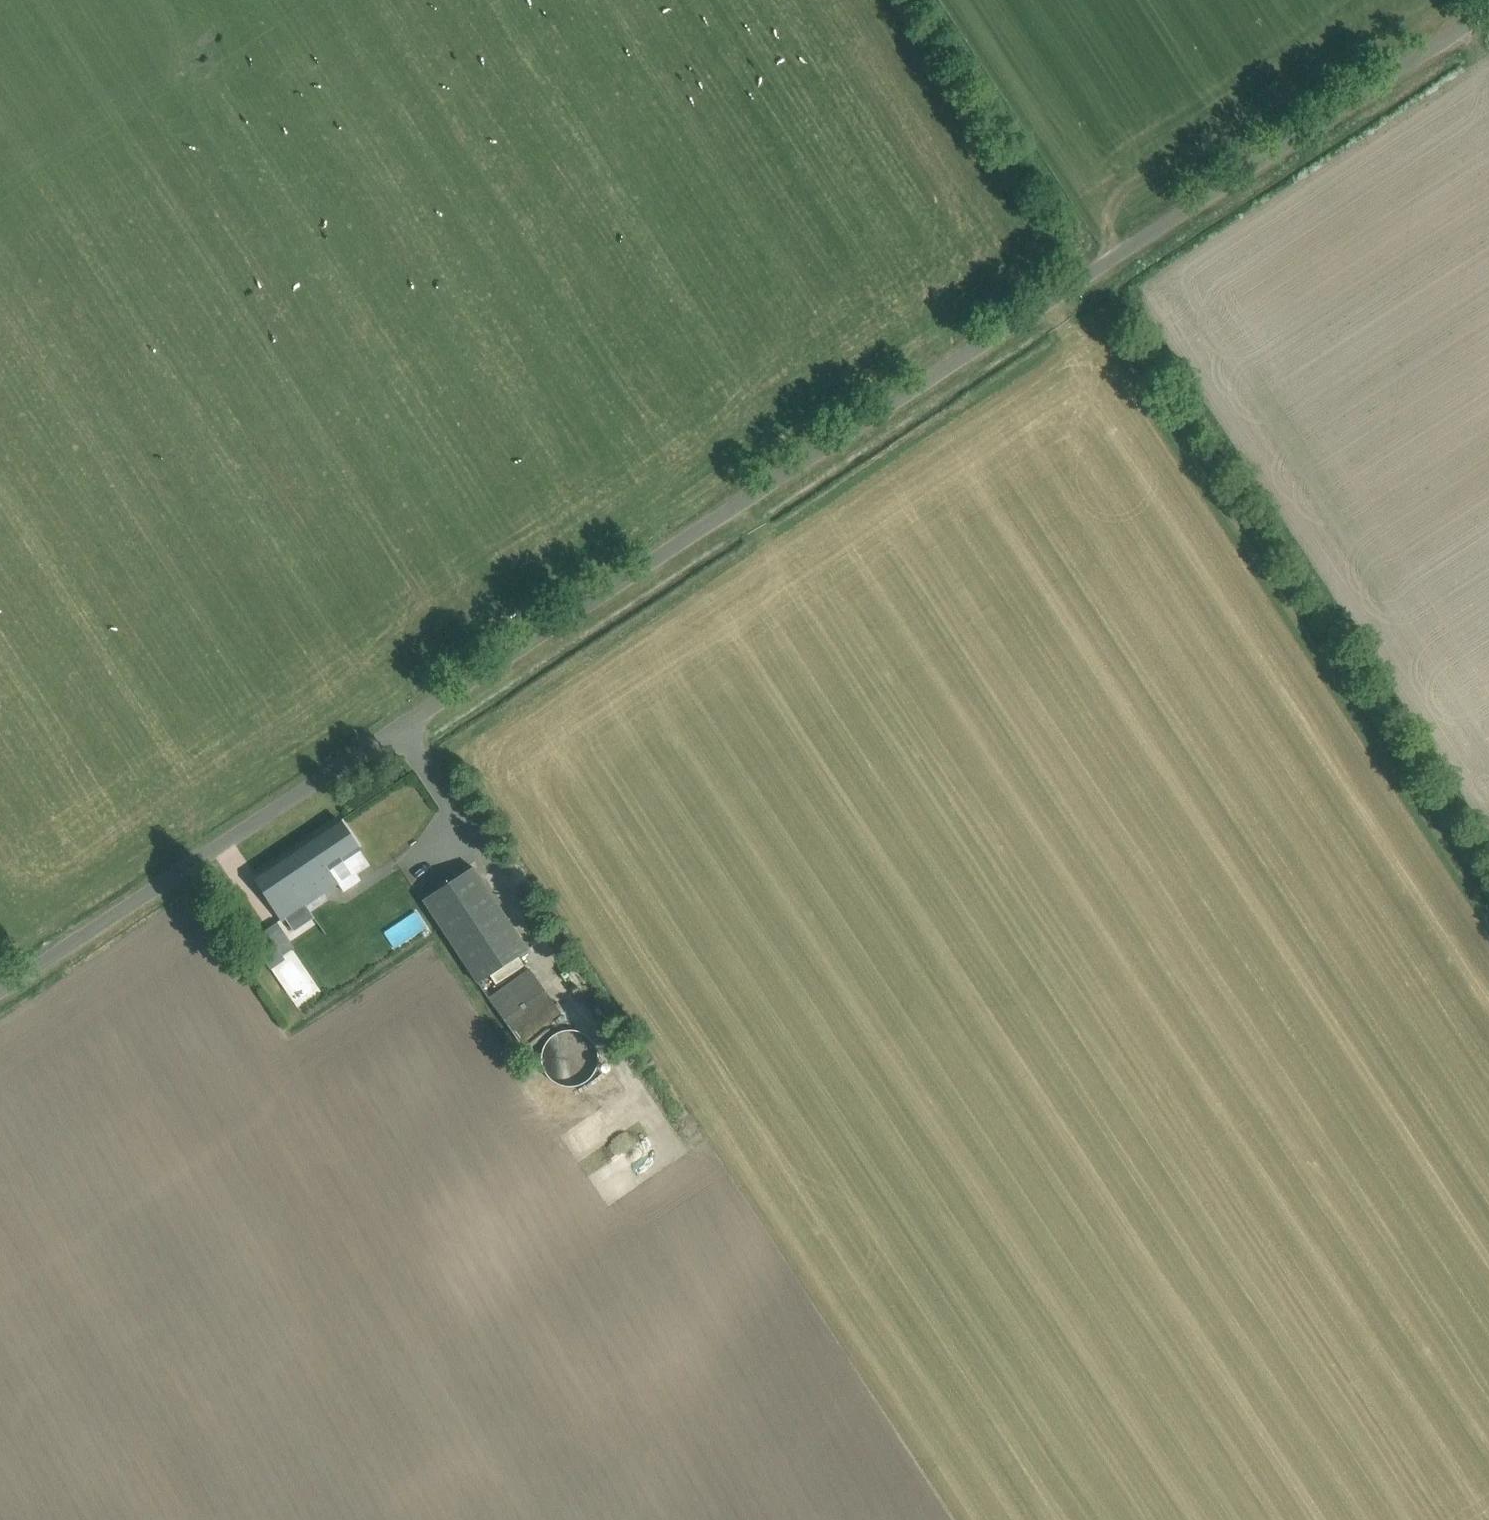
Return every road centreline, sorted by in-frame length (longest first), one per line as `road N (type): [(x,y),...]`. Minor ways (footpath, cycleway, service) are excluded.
road 1 (unclassified): [(0,990),(1488,10)]

